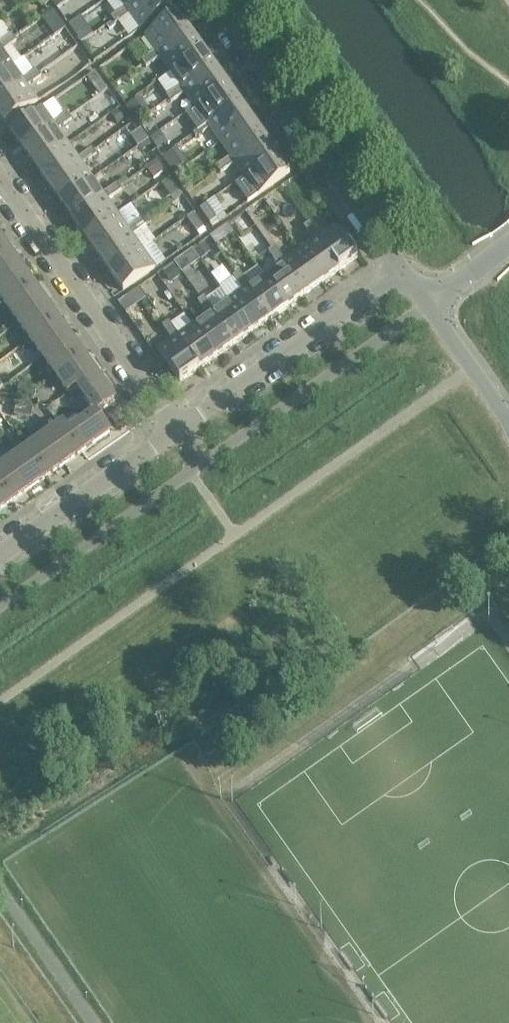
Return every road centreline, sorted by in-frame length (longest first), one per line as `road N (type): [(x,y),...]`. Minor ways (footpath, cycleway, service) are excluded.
road 1 (residential): [(396,275),(213,0)]
road 2 (residential): [(177,431),(0,181)]
road 3 (residential): [(177,431),(396,275)]
road 4 (residential): [(0,555),(177,431)]
road 5 (residential): [(508,414),(430,300)]

